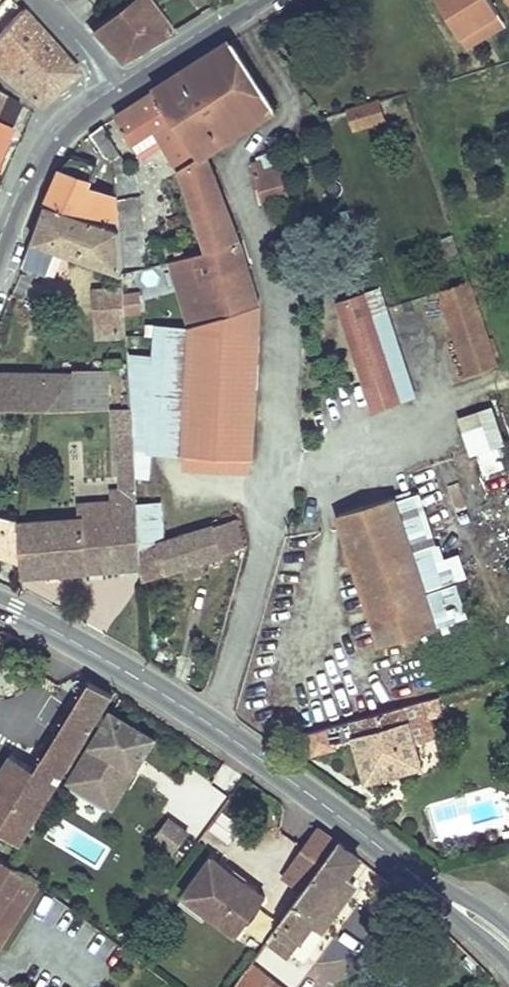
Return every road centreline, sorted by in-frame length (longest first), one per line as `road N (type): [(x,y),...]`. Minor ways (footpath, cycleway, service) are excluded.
road 1 (secondary): [(0,606),(165,697),(392,856)]
road 2 (residential): [(0,257),(62,133),(117,93)]
road 3 (residential): [(117,93),(259,0)]
road 4 (secondary): [(392,856),(508,960)]
road 5 (secondary): [(508,929),(392,856)]

